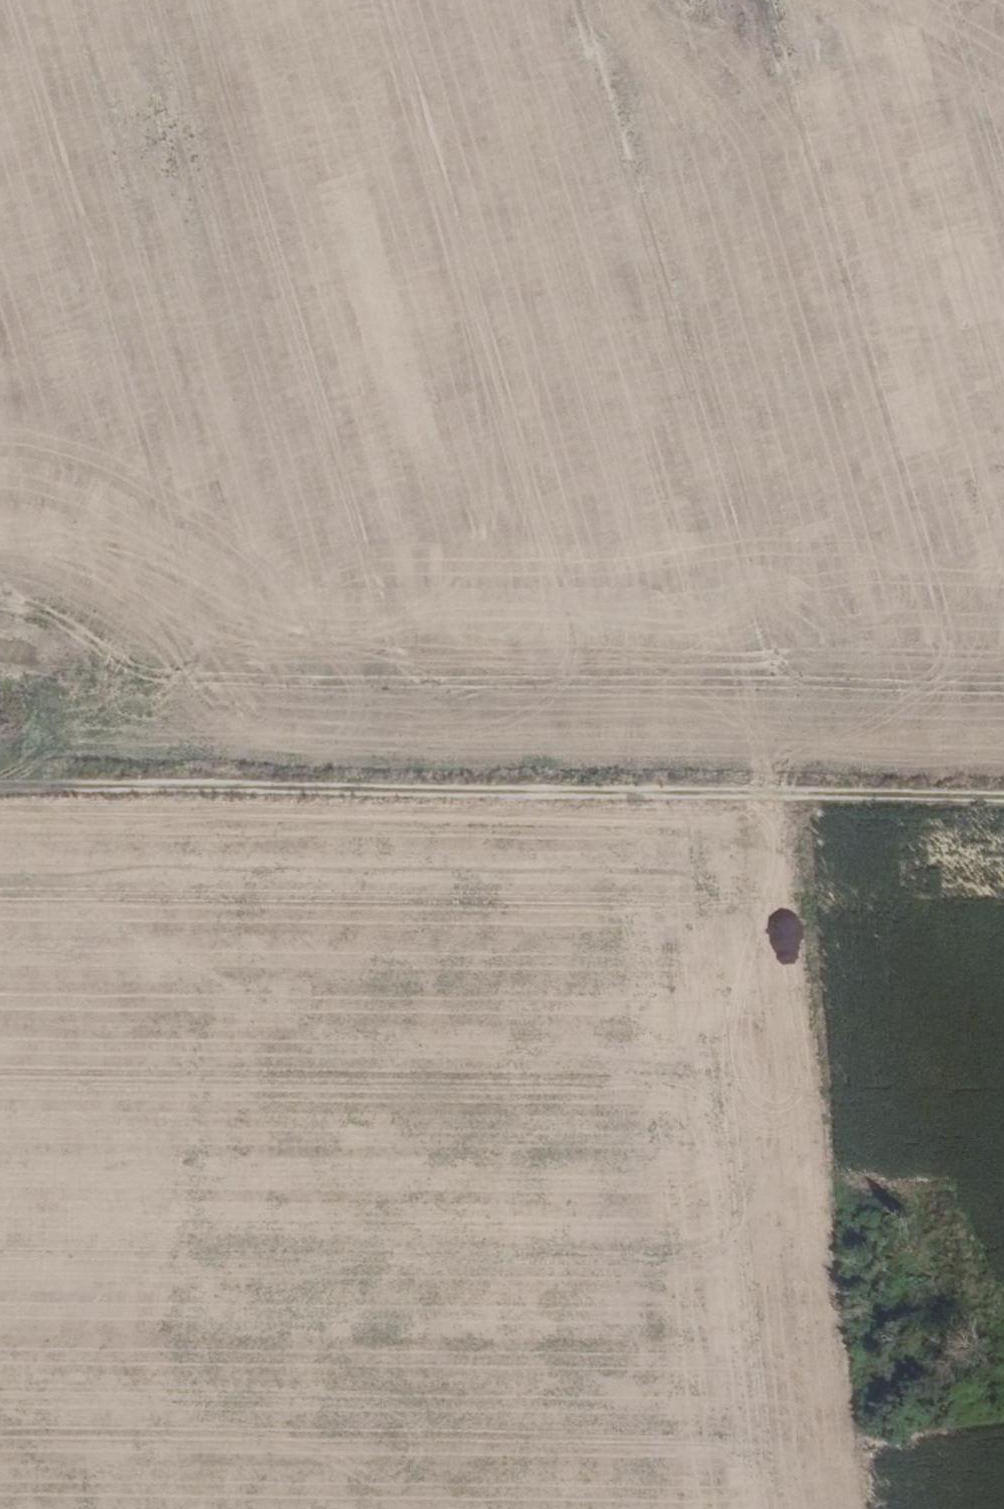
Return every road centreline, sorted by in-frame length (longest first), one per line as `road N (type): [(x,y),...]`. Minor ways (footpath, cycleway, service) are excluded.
road 1 (track): [(0,791),(1003,803)]

